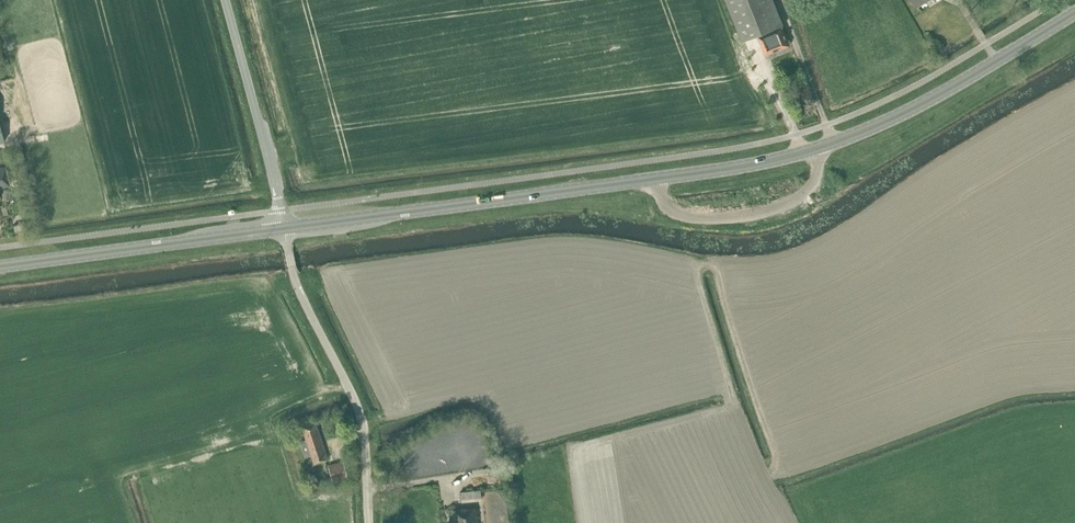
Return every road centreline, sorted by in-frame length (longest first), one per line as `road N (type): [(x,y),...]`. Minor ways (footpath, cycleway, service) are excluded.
road 1 (primary): [(283,228),(789,156),(916,107),(1074,12)]
road 2 (primary): [(283,228),(0,266)]
road 3 (unclassified): [(291,266),(367,431),(371,522)]
road 4 (unclassified): [(283,228),(230,0)]

